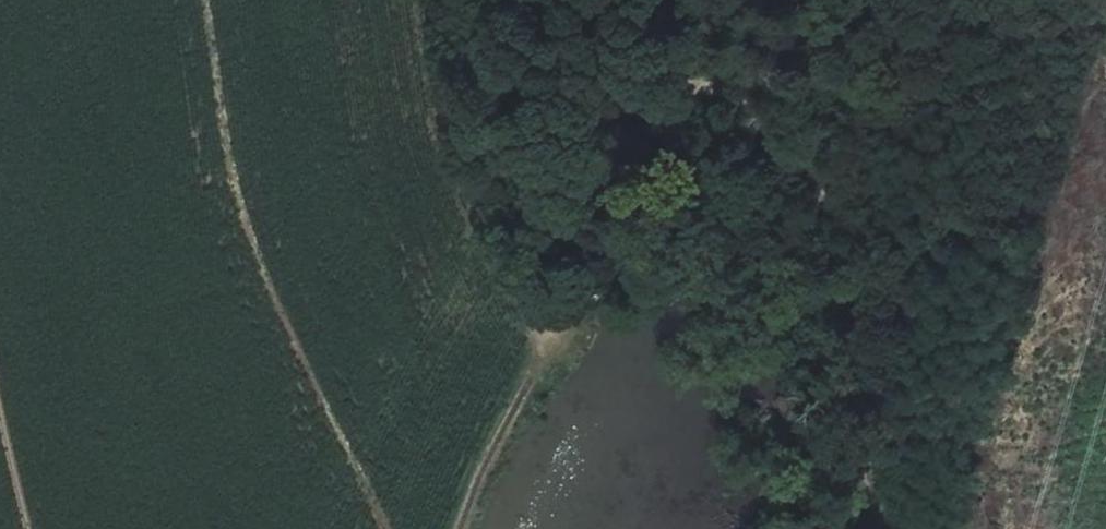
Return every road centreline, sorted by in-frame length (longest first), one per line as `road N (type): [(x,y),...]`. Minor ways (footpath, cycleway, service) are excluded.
road 1 (track): [(891,528),(851,235),(753,107)]
road 2 (track): [(515,316),(524,377),(456,528)]
road 3 (track): [(625,0),(637,46),(690,86),(753,107)]

